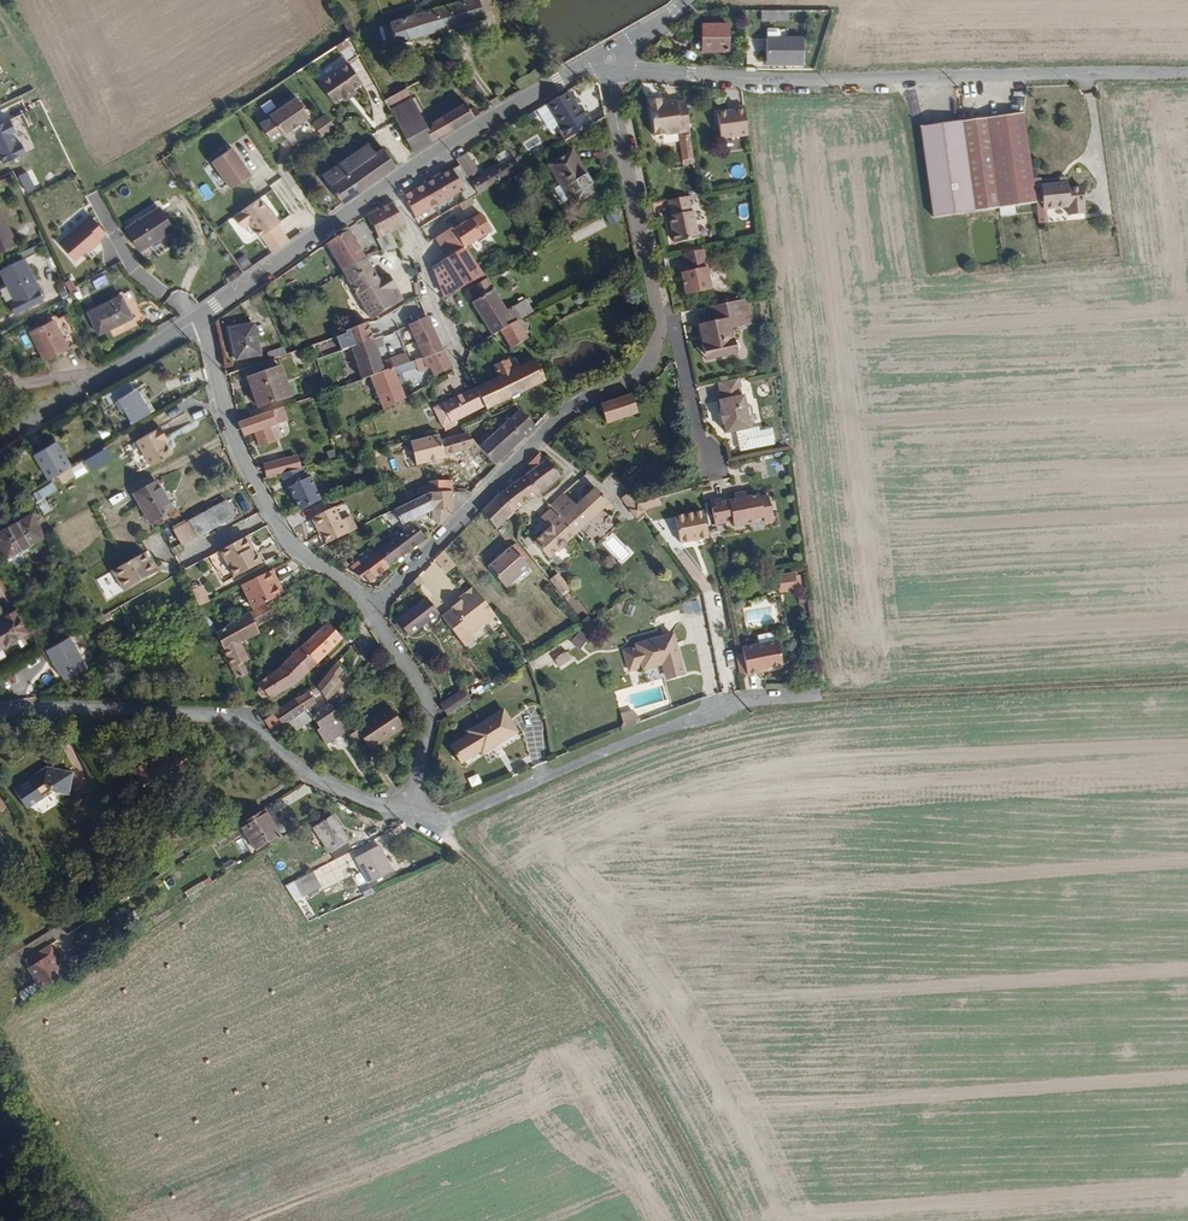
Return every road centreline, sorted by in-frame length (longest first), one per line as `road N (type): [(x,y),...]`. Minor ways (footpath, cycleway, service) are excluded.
road 1 (track): [(437,822),(611,1031),(718,1220)]
road 2 (residential): [(1087,74),(822,79),(622,66)]
road 3 (residential): [(406,813),(307,771),(250,729),(215,717),(71,709),(0,717)]
road 4 (residential): [(805,701),(678,718),(437,822),(406,813)]
road 5 (residential): [(659,323),(655,349),(637,375),(566,412),(488,484),(452,532),(369,606)]
road 6 (track): [(805,701),(1187,680)]
road 7 (track): [(0,954),(307,771)]
road 8 (residential): [(369,606),(280,529),(232,435),(200,318)]
road 9 (residential): [(659,323),(612,73)]
road 10 (residential): [(596,61),(386,186)]
road 11 (residential): [(386,186),(200,318)]
road 12 (residential): [(406,813),(429,726),(426,703),(369,606)]
road 13 (residential): [(455,351),(412,226),(386,186)]
road 14 (residential): [(707,456),(676,335),(659,323)]
road 15 (residential): [(104,375),(0,437)]

